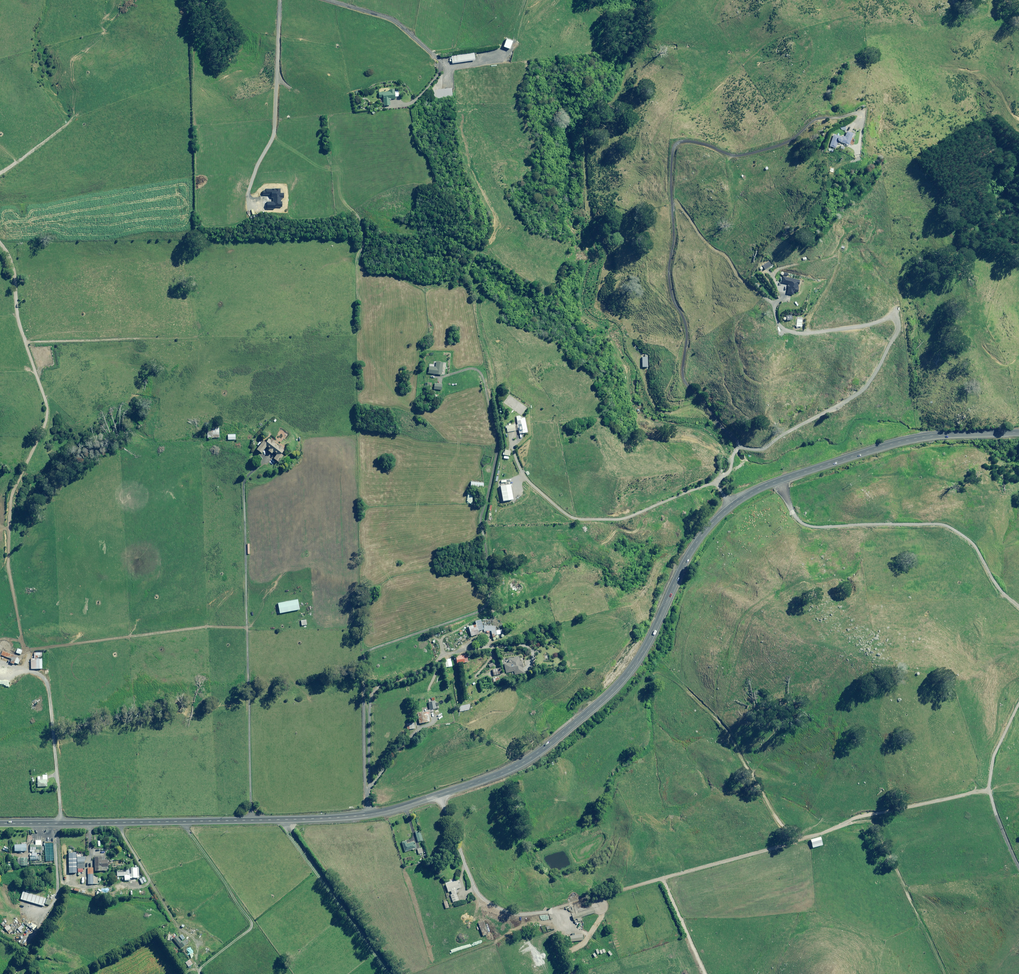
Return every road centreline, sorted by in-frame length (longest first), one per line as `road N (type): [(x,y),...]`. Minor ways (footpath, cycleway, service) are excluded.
road 1 (secondary): [(1018,432),(892,444),(738,501),(697,542),(624,678),(538,753),(494,776),(361,815),(0,824)]
road 2 (track): [(864,112),(817,116),(783,143),(733,158),(695,139),(675,141),(670,267),(687,340),(685,385),(741,442),(728,472),(715,482)]
road 3 (track): [(525,0),(508,59),(442,67),(388,14),(336,0)]
road 4 (track): [(510,436),(528,481),(576,519),(625,518),(715,482)]
road 5 (track): [(394,973),(288,819)]

